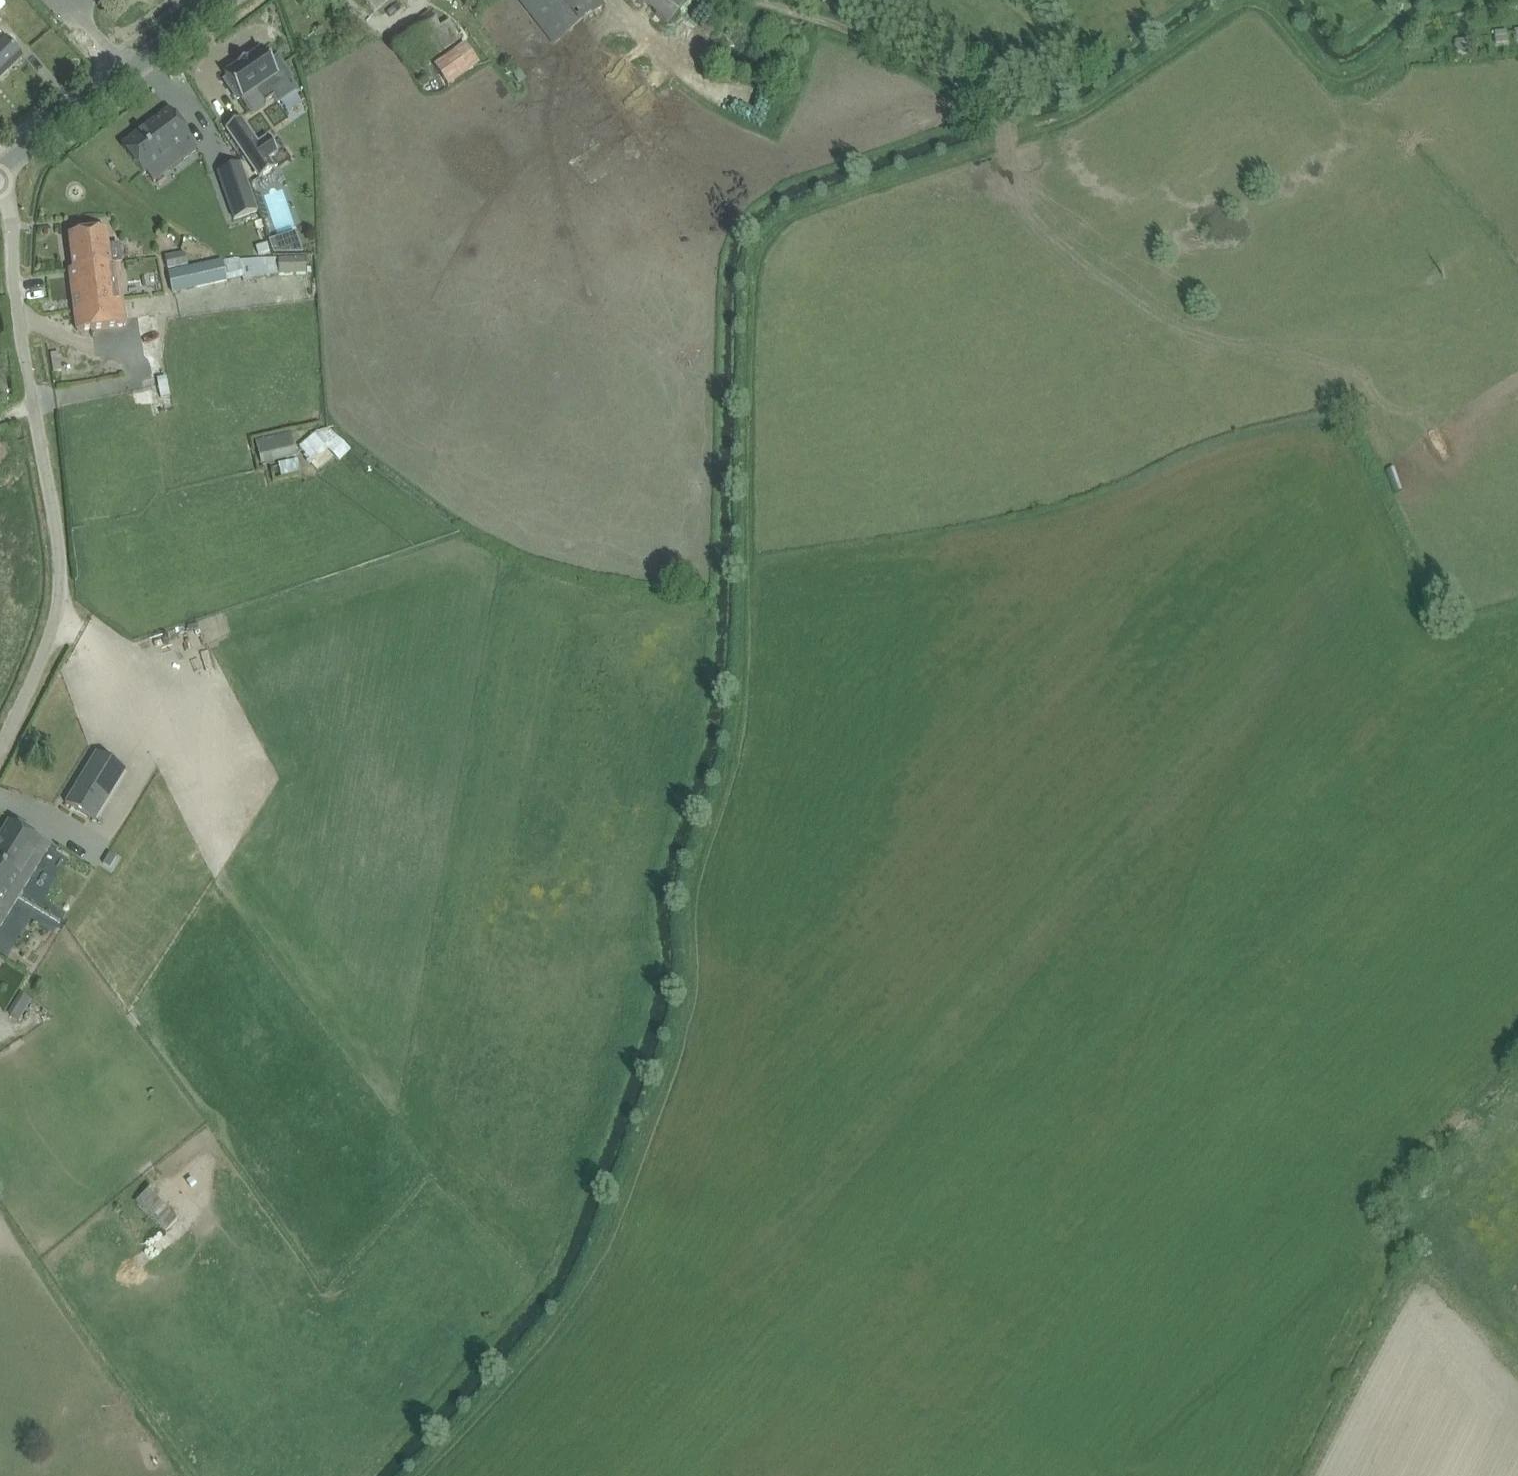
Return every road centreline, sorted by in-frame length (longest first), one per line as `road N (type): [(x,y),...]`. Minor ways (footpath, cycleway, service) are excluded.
road 1 (residential): [(53,512),(19,314),(12,217),(0,187)]
road 2 (track): [(1029,128),(844,28),(760,0)]
road 3 (unclassified): [(0,746),(58,611),(53,512)]
road 4 (tertiary): [(0,166),(127,72)]

